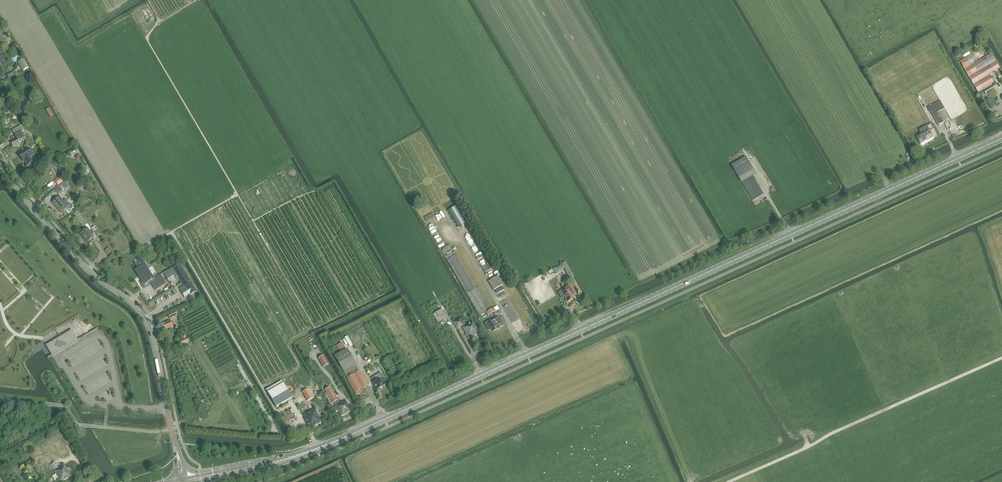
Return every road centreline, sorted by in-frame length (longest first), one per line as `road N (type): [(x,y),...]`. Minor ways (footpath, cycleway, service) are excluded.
road 1 (secondary): [(185,481),(325,446),(1001,138)]
road 2 (tertiary): [(181,481),(148,319),(89,270),(0,164)]

